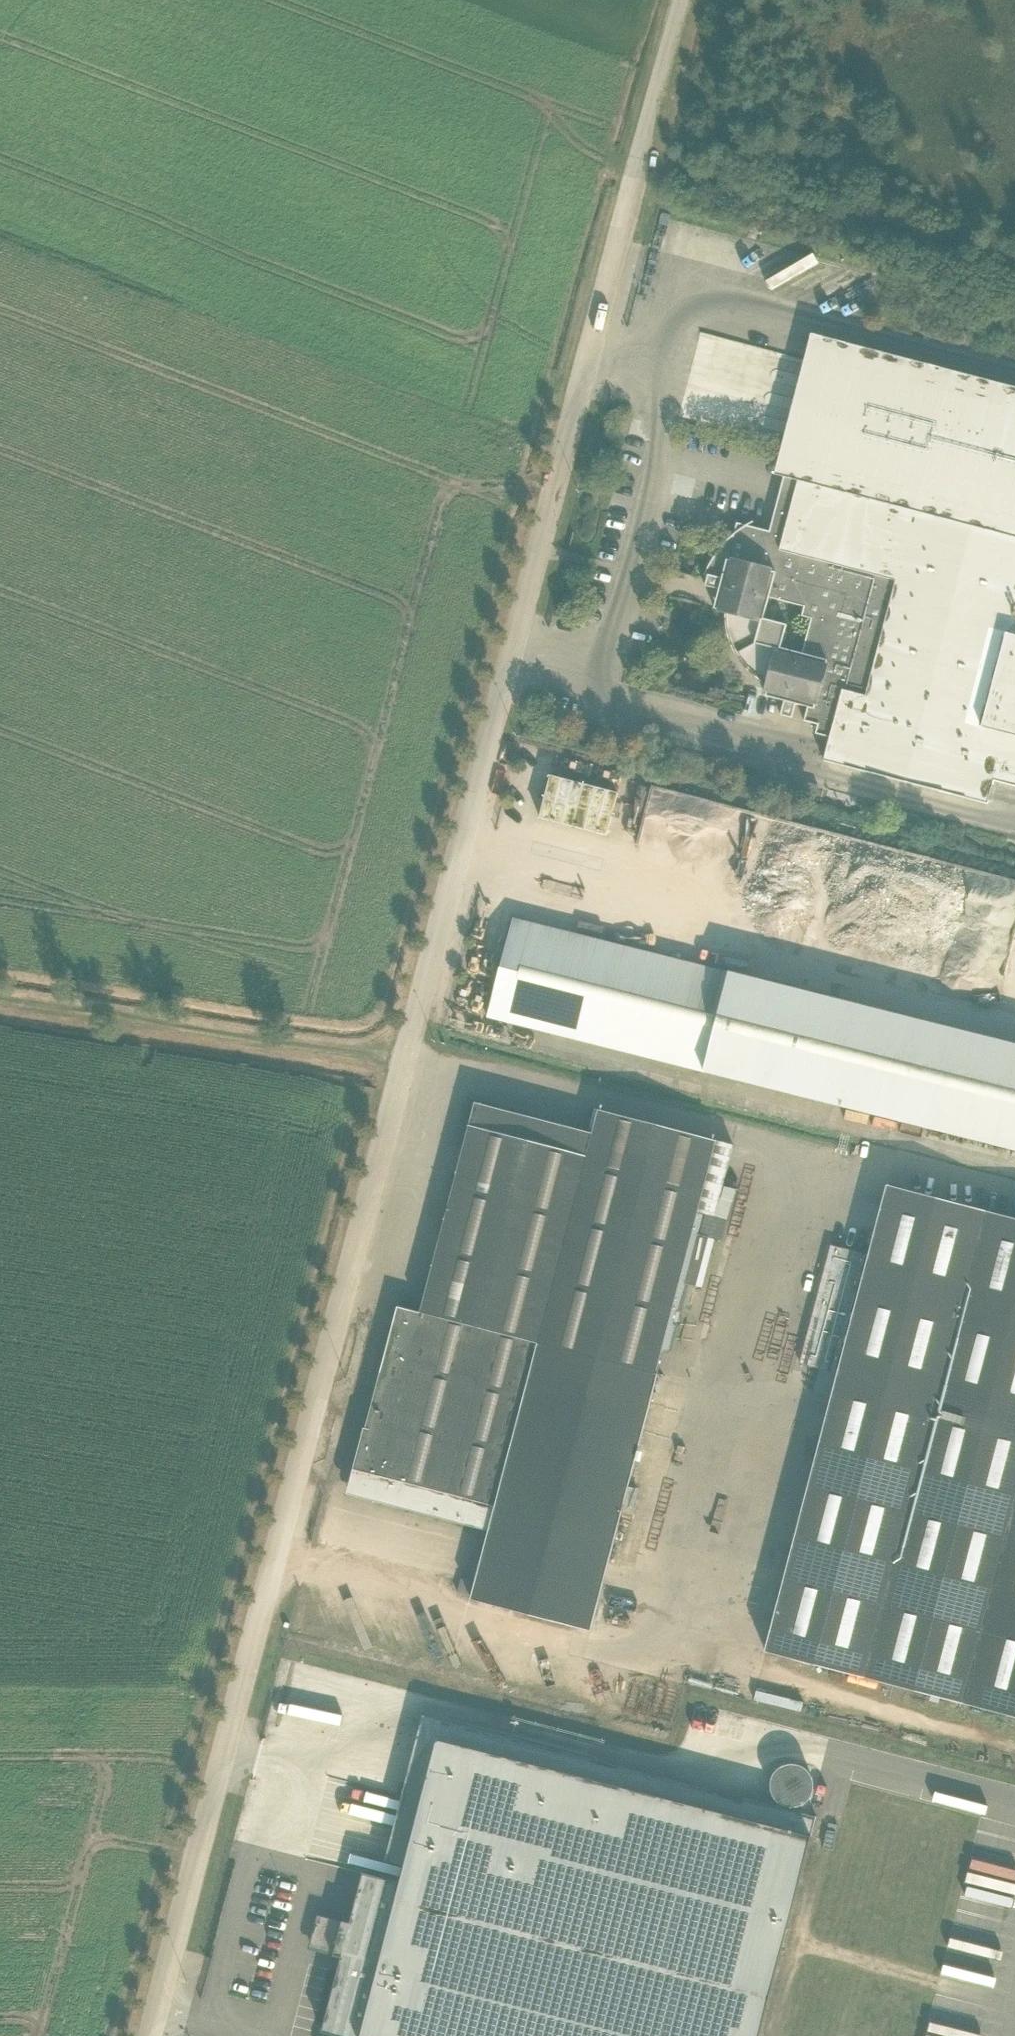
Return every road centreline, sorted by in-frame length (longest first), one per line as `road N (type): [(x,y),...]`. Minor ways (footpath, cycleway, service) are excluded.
road 1 (unclassified): [(145,2035),(683,0)]
road 2 (track): [(403,1065),(0,1001)]

